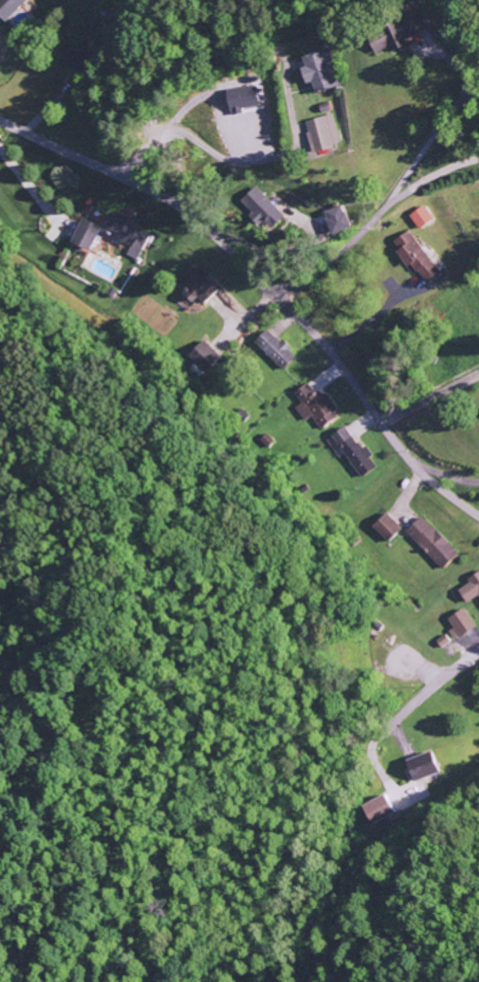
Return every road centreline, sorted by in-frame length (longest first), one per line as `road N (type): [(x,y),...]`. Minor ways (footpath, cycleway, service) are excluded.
road 1 (residential): [(478,519),(408,459),(322,344),(199,222),(173,201),(0,120)]
road 2 (residential): [(386,730),(478,652)]

